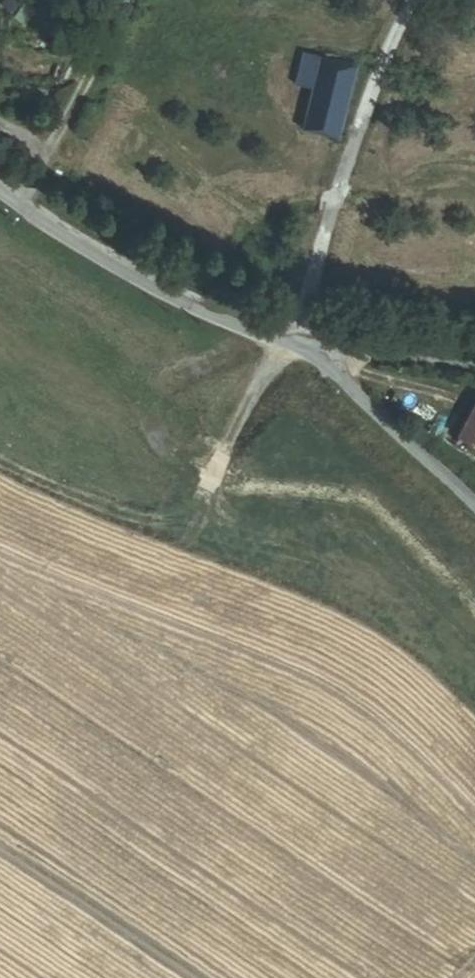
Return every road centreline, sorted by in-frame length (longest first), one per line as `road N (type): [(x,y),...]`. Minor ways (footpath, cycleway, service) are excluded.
road 1 (unclassified): [(301,350),(124,270),(0,194)]
road 2 (residential): [(474,508),(301,350)]
road 3 (residential): [(474,370),(301,350)]

